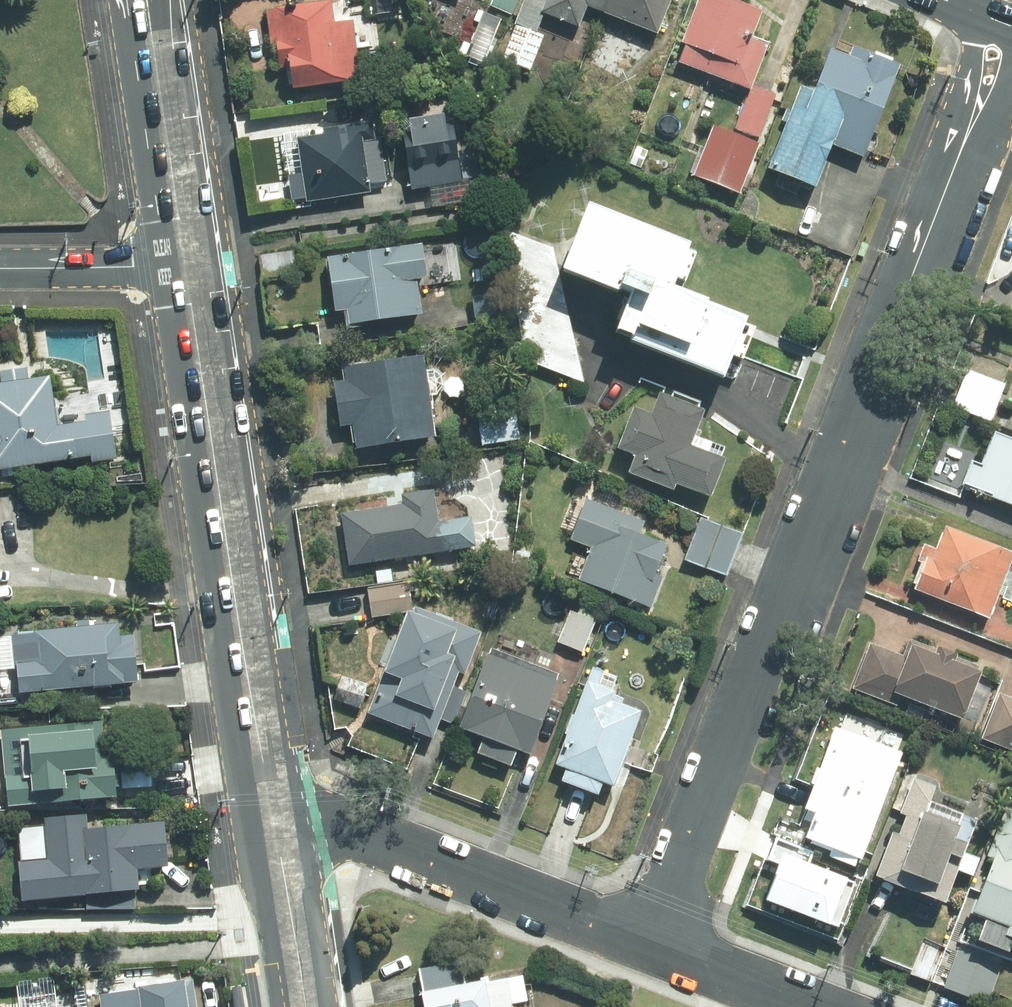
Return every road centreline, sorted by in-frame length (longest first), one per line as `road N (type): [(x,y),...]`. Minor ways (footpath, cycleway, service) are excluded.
road 1 (residential): [(959,154),(649,940)]
road 2 (tertiary): [(277,801),(192,265)]
road 3 (residential): [(277,801),(649,940)]
road 4 (tertiary): [(192,265),(150,0)]
road 5 (tertiary): [(307,1006),(277,801)]
road 6 (residential): [(0,268),(192,265)]
road 7 (residential): [(649,940),(824,1006)]
road 8 (residential): [(959,154),(979,0)]

